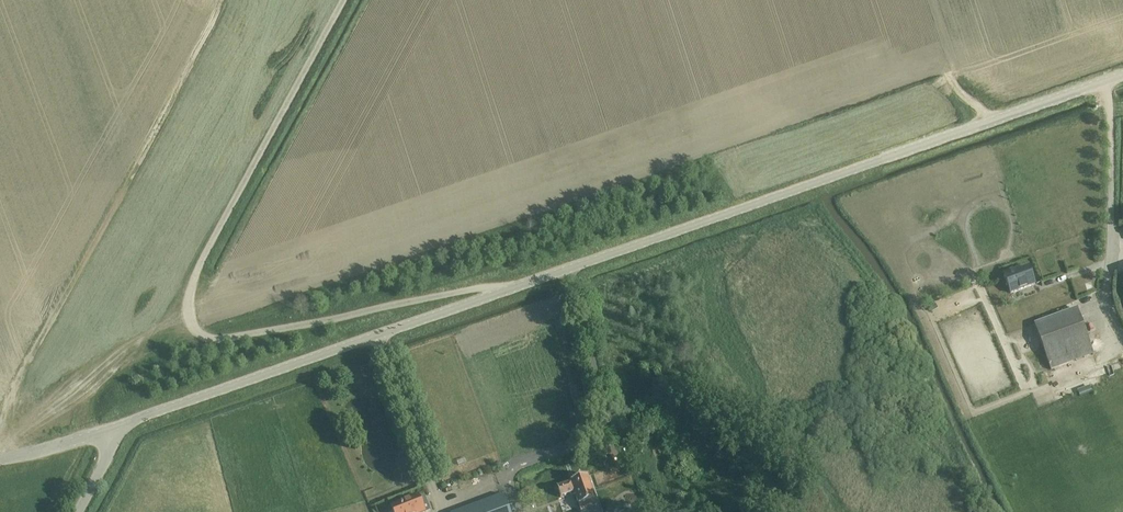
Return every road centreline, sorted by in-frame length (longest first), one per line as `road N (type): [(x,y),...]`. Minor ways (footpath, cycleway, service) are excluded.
road 1 (tertiary): [(111,431),(1122,75)]
road 2 (track): [(132,177),(0,418)]

